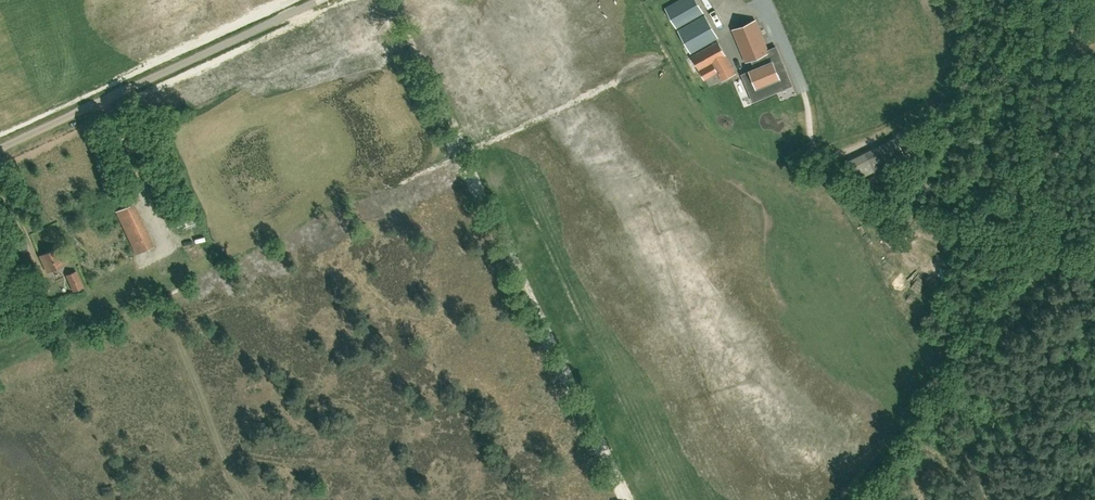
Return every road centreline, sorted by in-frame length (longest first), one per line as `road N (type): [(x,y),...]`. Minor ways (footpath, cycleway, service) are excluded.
road 1 (unclassified): [(0,149),(316,0)]
road 2 (unclassified): [(732,0),(760,15),(822,171),(862,205)]
road 3 (track): [(1010,0),(1011,28),(1033,81),(1040,244)]
road 4 (track): [(1033,81),(964,90),(816,156)]
road 5 (track): [(162,301),(163,253),(106,98)]

